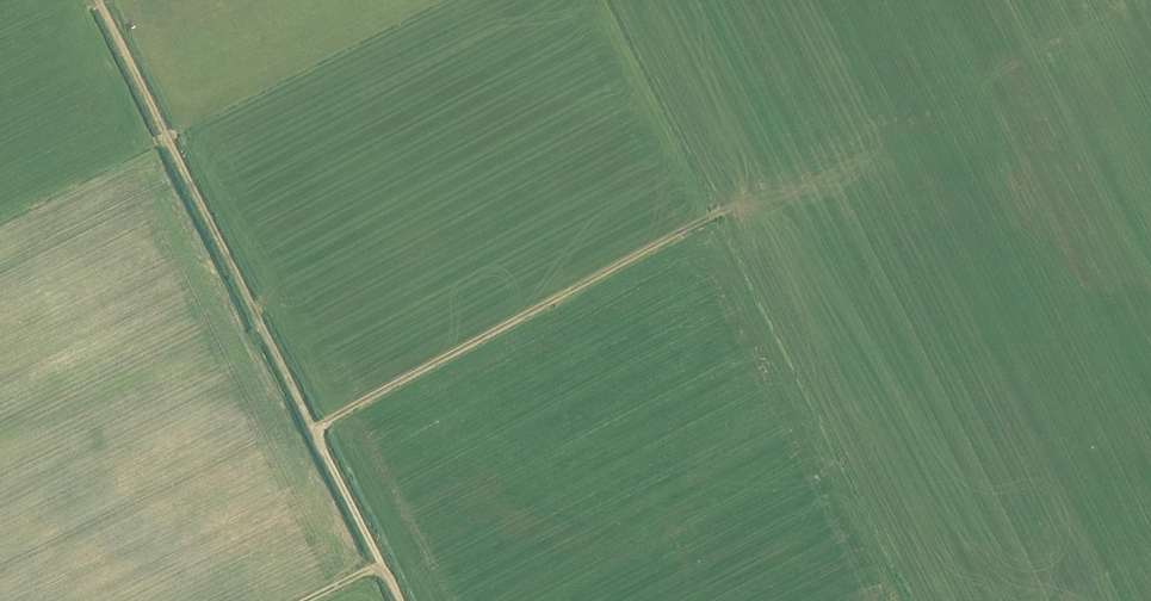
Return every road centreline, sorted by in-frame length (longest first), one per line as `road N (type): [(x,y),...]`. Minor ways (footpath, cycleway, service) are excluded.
road 1 (track): [(96,0),(398,600)]

